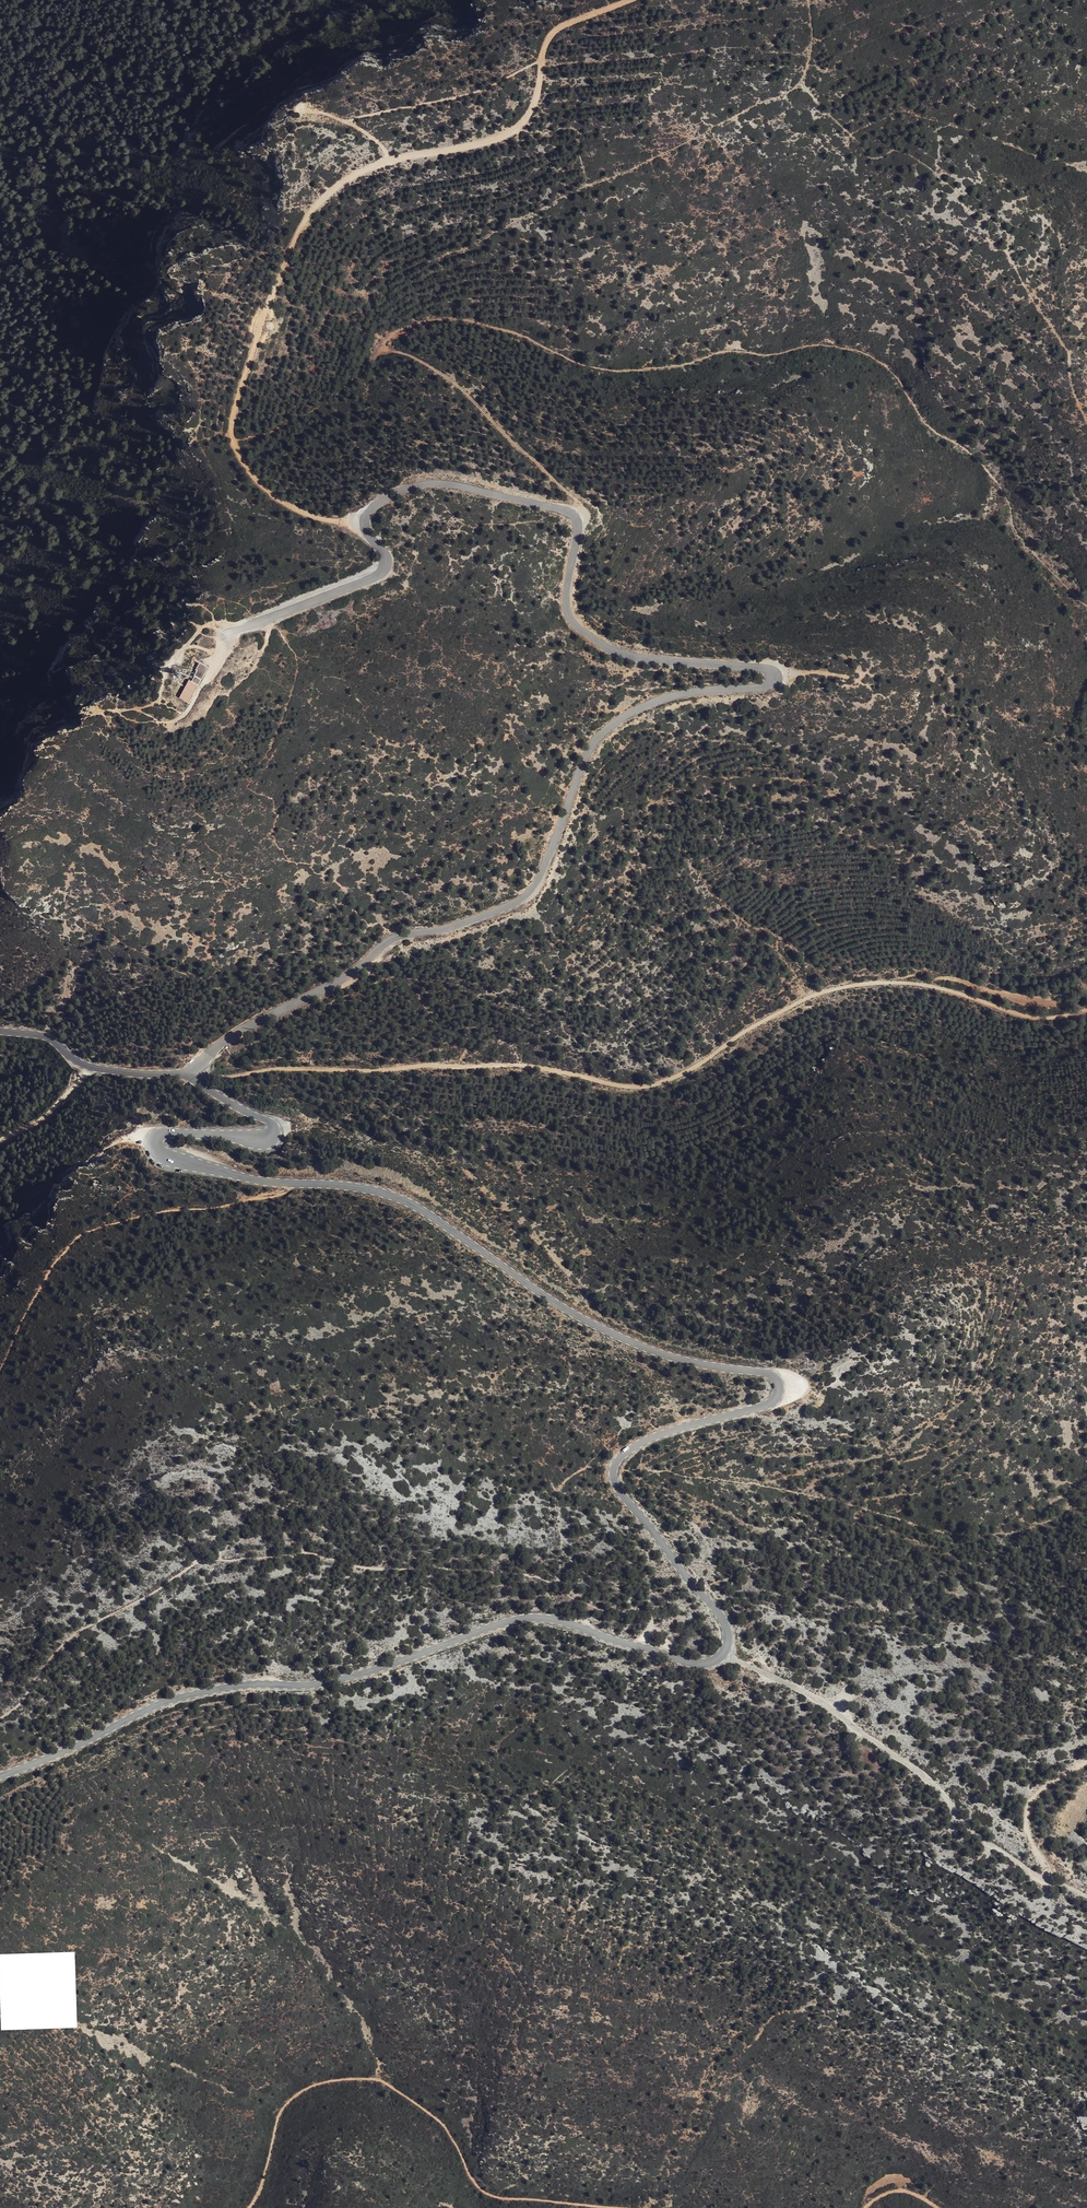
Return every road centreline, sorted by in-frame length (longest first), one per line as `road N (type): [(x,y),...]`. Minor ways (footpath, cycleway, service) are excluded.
road 1 (unclassified): [(228,632),(377,574),(385,559),(365,530),(369,510),(413,487),(445,484),(575,516),(566,609),(603,646),(633,656),(767,668),(774,676),(756,688),(674,695),(613,723),(589,752),(526,895),(392,940),(342,978),(229,1038),(190,1071)]
road 2 (tertiary): [(190,1071),(271,1128),(260,1136),(165,1132),(153,1143),(162,1157),(261,1181),(397,1197),(609,1332),(671,1357),(773,1377),(778,1389),(769,1403),(653,1437),(613,1469),(620,1492),(722,1617),(723,1654)]
road 3 (track): [(577,519),(581,505),(458,385),(388,349),(389,339),(418,320),(468,320),(609,371),(721,352),(853,349),(887,368),(925,423),(998,480),(1015,529),(1086,604)]
road 4 (track): [(1086,1010),(1044,1019),(918,983),(841,987),(761,1022),(664,1082),(636,1087),(520,1065),(190,1071)]
road 5 (track): [(364,526),(278,501),(247,468),(230,428),(298,237),(337,181),(508,135),(532,109),(554,30),(639,0)]
road 6 (tertiary): [(723,1654),(691,1663),(559,1620),(520,1618),(348,1677),(177,1697),(0,1776)]
road 7 (track): [(248,2207),(291,2099),(322,2083),(370,2078),(438,2120),(488,2194),(634,2207)]
road 8 (unclassified): [(1086,1898),(986,1842),(934,1786),(822,1703),(723,1654)]
road 9 (tertiary): [(190,1071),(96,1068),(44,1036),(0,1030)]
road 10 (track): [(1086,1761),(1044,1786),(1026,1811),(1046,1878)]
road 11 (track): [(0,1141),(43,1119),(96,1068)]

